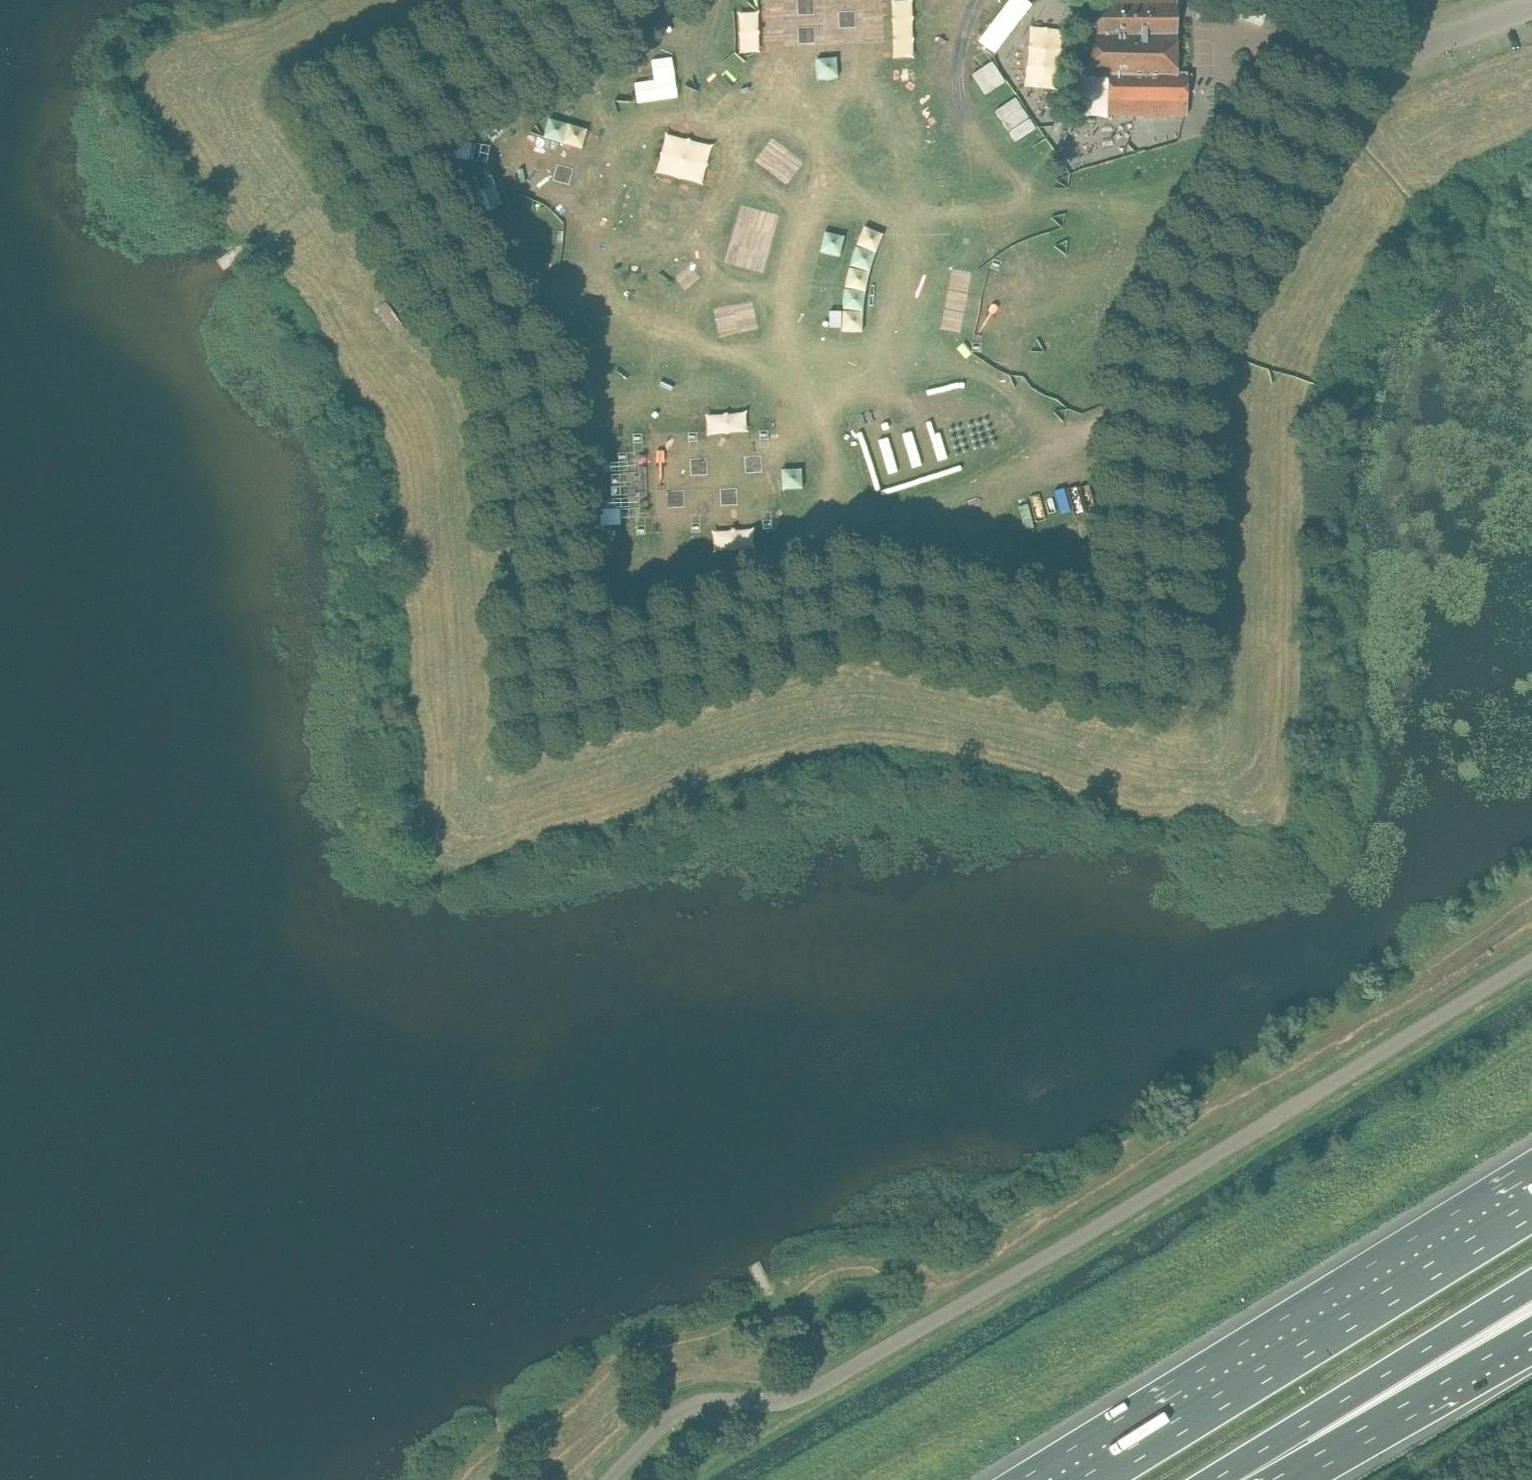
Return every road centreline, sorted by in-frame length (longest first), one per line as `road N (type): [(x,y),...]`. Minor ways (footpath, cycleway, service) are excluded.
road 1 (unclassified): [(608,1479),(684,1408),(720,1399),(785,1400),(820,1385),(1064,1247),(1531,960)]
road 2 (motorway): [(1531,1194),(1064,1479)]
road 3 (motorway): [(1239,1479),(1531,1296)]
road 4 (motorway): [(1240,1479),(1531,1333)]
road 5 (unclassified): [(1347,79),(1531,10)]
road 6 (unclassified): [(1347,79),(1229,22)]

